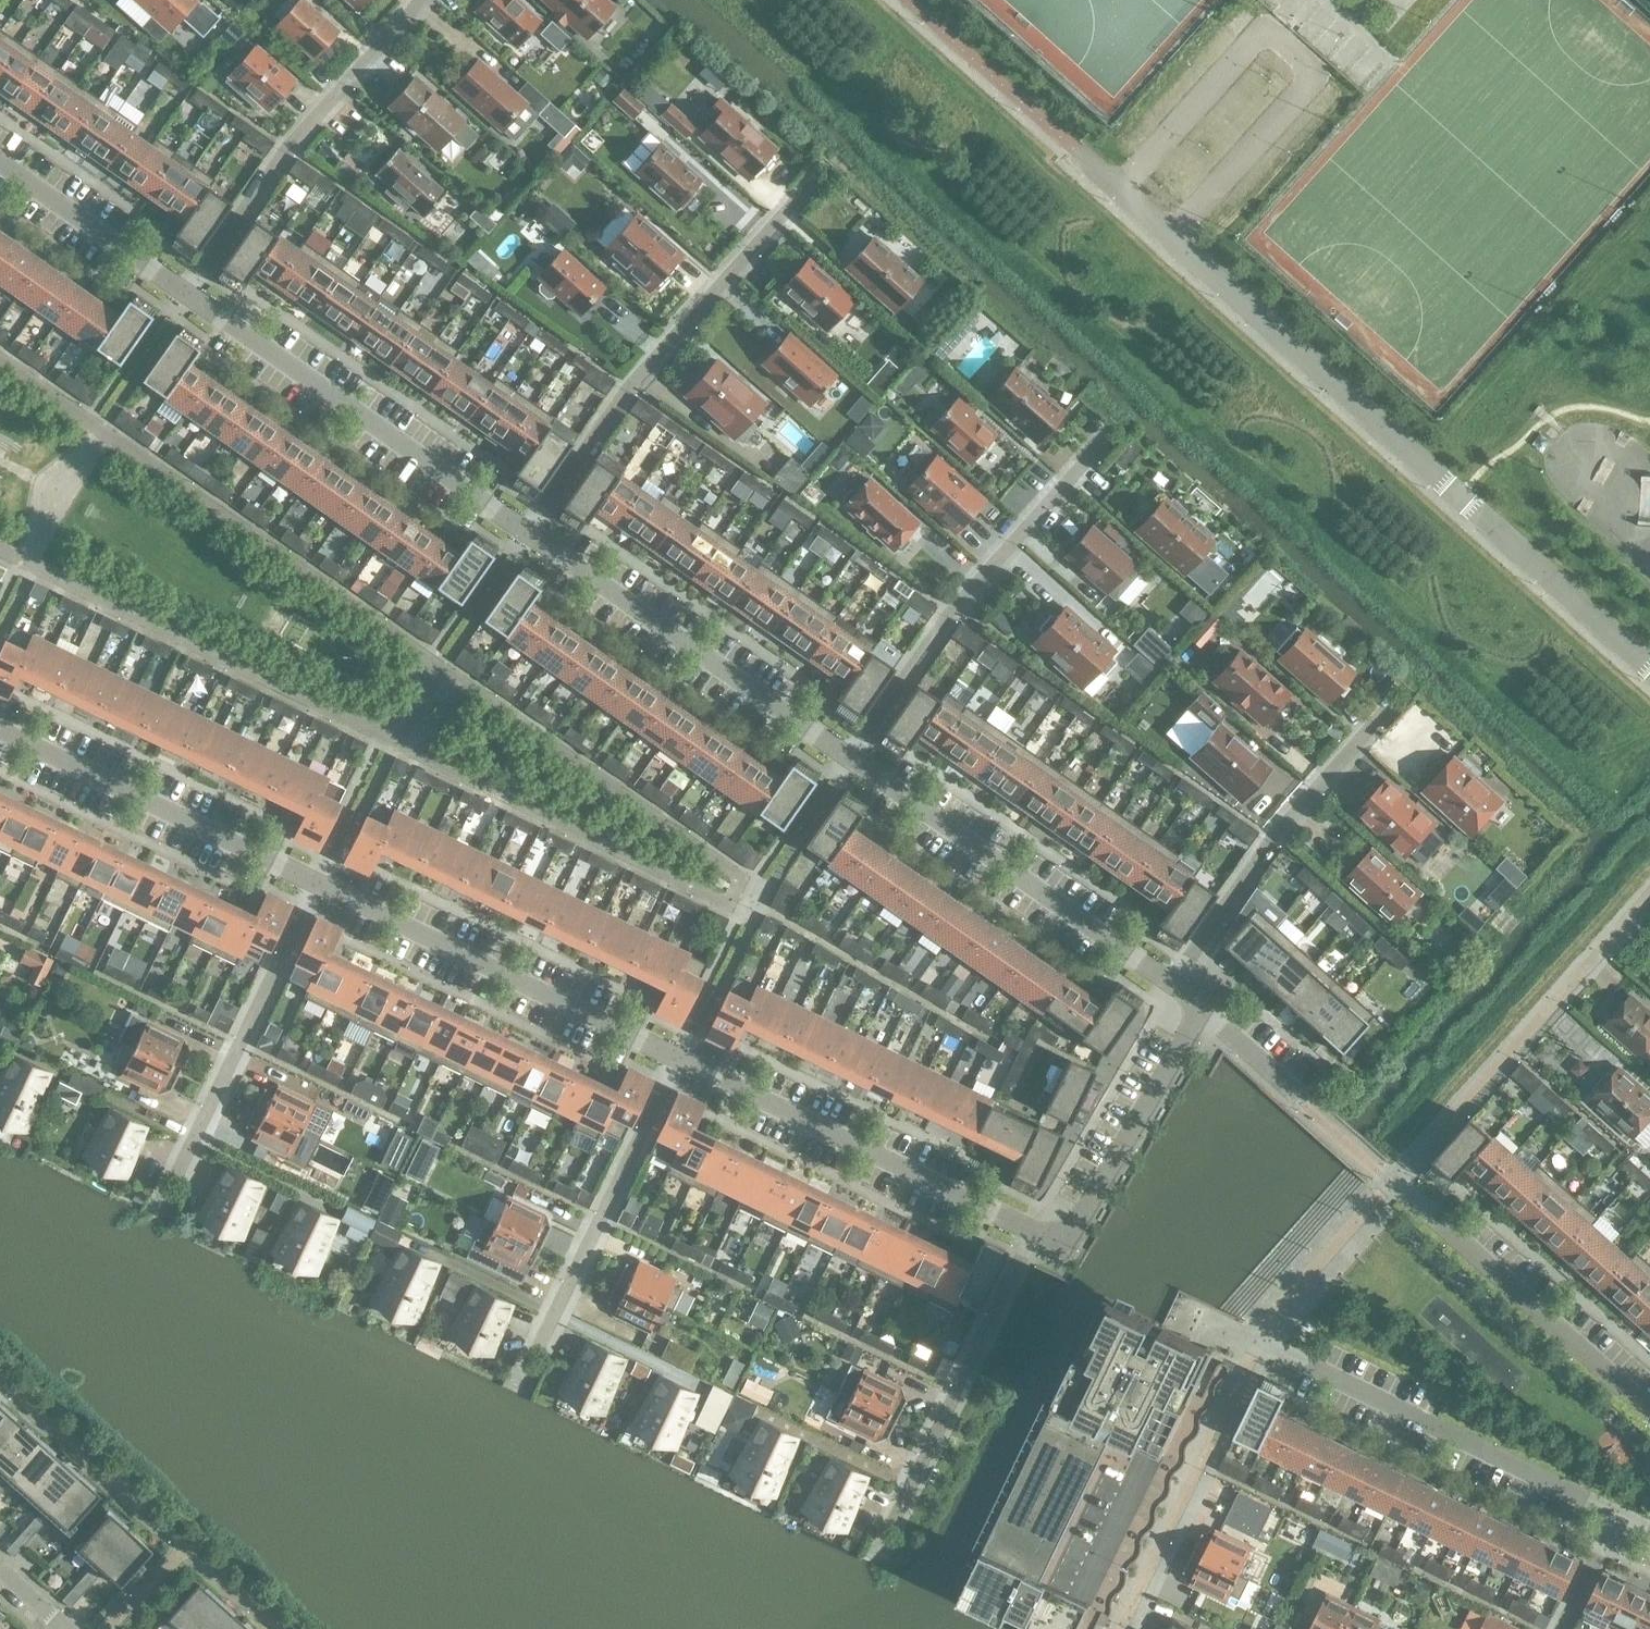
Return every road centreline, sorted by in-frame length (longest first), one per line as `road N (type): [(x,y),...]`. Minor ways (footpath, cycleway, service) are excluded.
road 1 (unclassified): [(1649,665),(1081,155)]
road 2 (residential): [(526,533),(629,387),(810,185)]
road 3 (residential): [(526,533),(188,293)]
road 4 (residential): [(849,758),(951,611),(1100,444)]
road 5 (residential): [(679,1058),(318,882)]
road 6 (residential): [(1257,1342),(1615,1512)]
road 7 (residential): [(1034,1231),(679,1058)]
road 8 (residential): [(1172,983),(849,758)]
road 9 (residential): [(849,758),(526,533)]
road 10 (residential): [(1393,1180),(1649,896)]
road 11 (residential): [(188,293),(288,148),(420,0)]
road 12 (residential): [(1392,701),(1273,837),(1172,983)]
road 13 (residential): [(318,882),(0,730)]
road 14 (residential): [(1649,1410),(1393,1180)]
road 15 (residential): [(1034,1231),(885,1540)]
road 16 (residential): [(530,1364),(679,1058)]
road 17 (residential): [(170,1186),(318,882)]
road 18 (residential): [(1120,1628),(1257,1342)]
road 19 (residential): [(1202,1008),(1066,1246),(1034,1231)]
road 20 (residential): [(188,293),(0,162)]
road 21 (residential): [(1257,1342),(1393,1180)]
road 22 (residential): [(1305,1104),(1202,1008)]
road 23 (residential): [(1561,1628),(1615,1512)]

